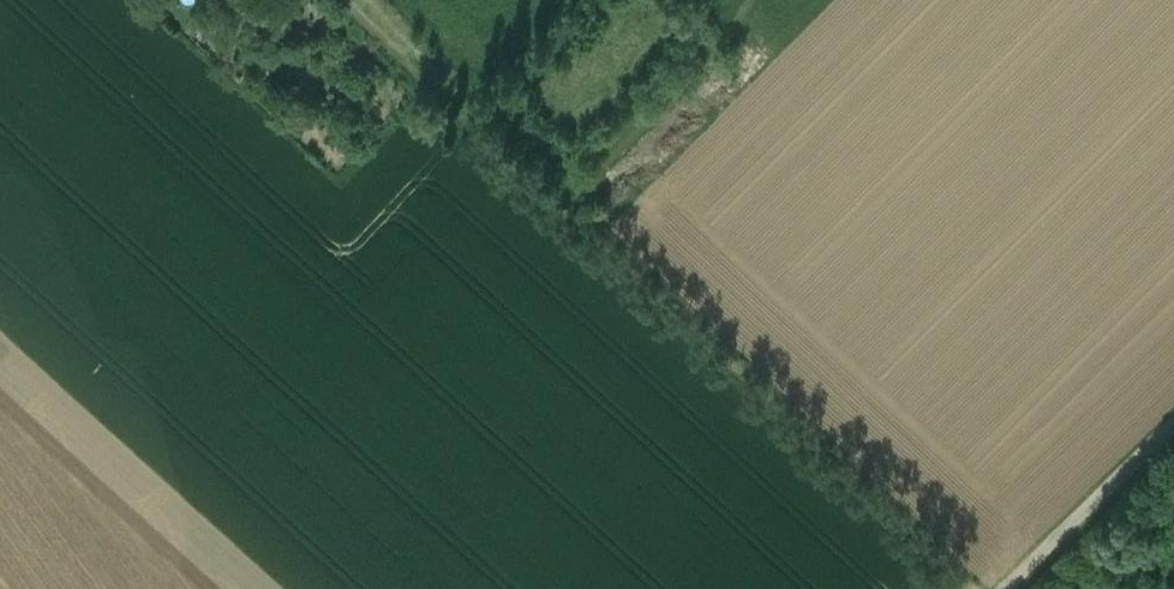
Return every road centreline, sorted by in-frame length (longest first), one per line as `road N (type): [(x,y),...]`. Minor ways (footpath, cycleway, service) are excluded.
road 1 (track): [(975,588),(470,120)]
road 2 (unclassified): [(1173,424),(1004,588)]
road 3 (track): [(470,120),(348,0)]
road 4 (track): [(592,0),(470,120)]
road 5 (track): [(659,112),(564,208)]

